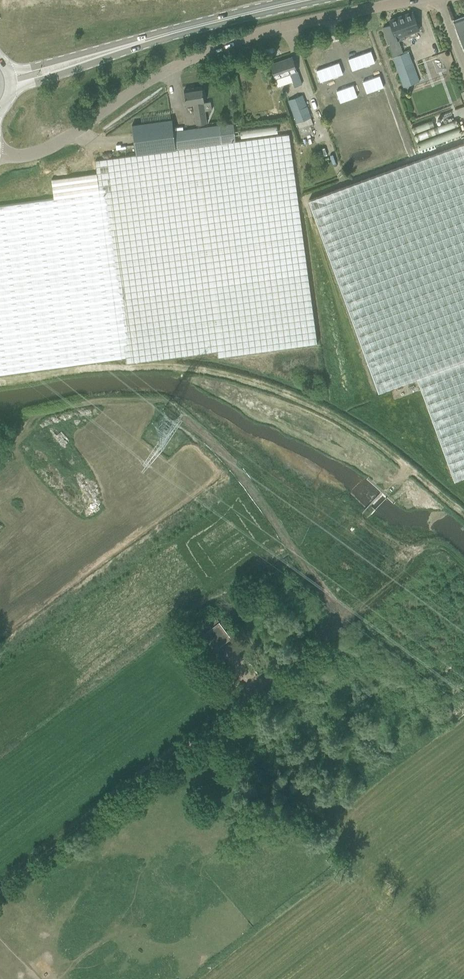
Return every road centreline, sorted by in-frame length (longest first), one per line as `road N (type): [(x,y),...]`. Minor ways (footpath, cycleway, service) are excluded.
road 1 (track): [(0,891),(426,550),(463,561)]
road 2 (unclassified): [(413,0),(220,46),(48,146),(0,153)]
road 3 (secondary): [(11,89),(156,36)]
road 4 (track): [(212,725),(267,784),(328,822)]
road 5 (secondary): [(156,36),(9,72)]
road 6 (secondary): [(156,36),(303,0)]

